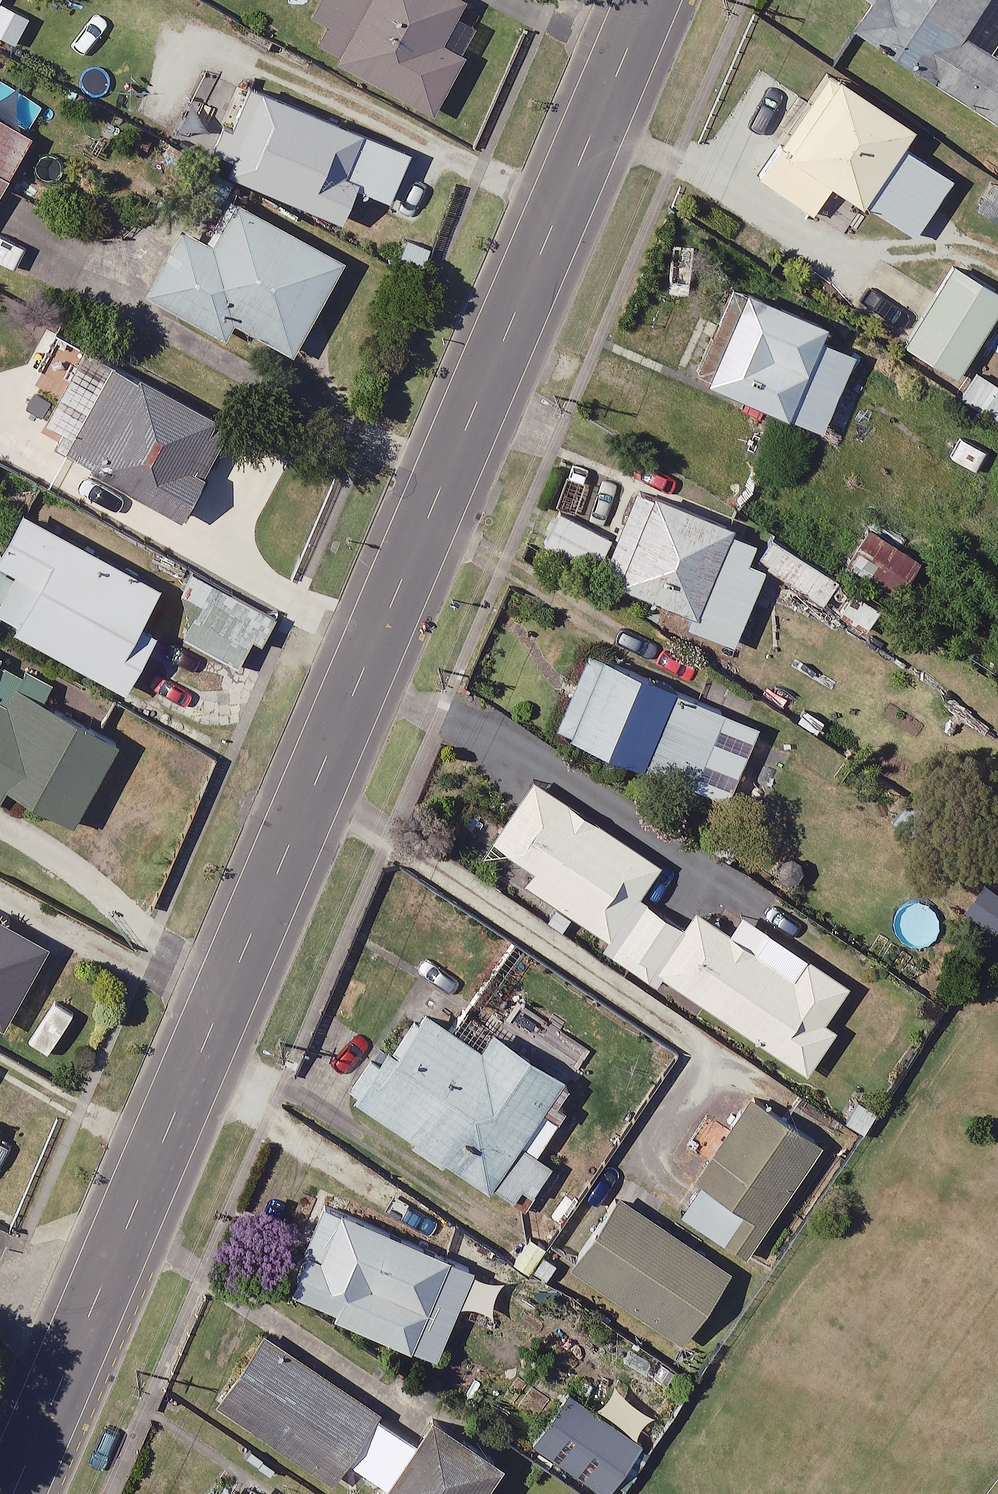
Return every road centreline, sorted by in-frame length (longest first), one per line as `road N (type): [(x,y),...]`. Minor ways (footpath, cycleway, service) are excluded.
road 1 (tertiary): [(15,1493),(647,0)]

